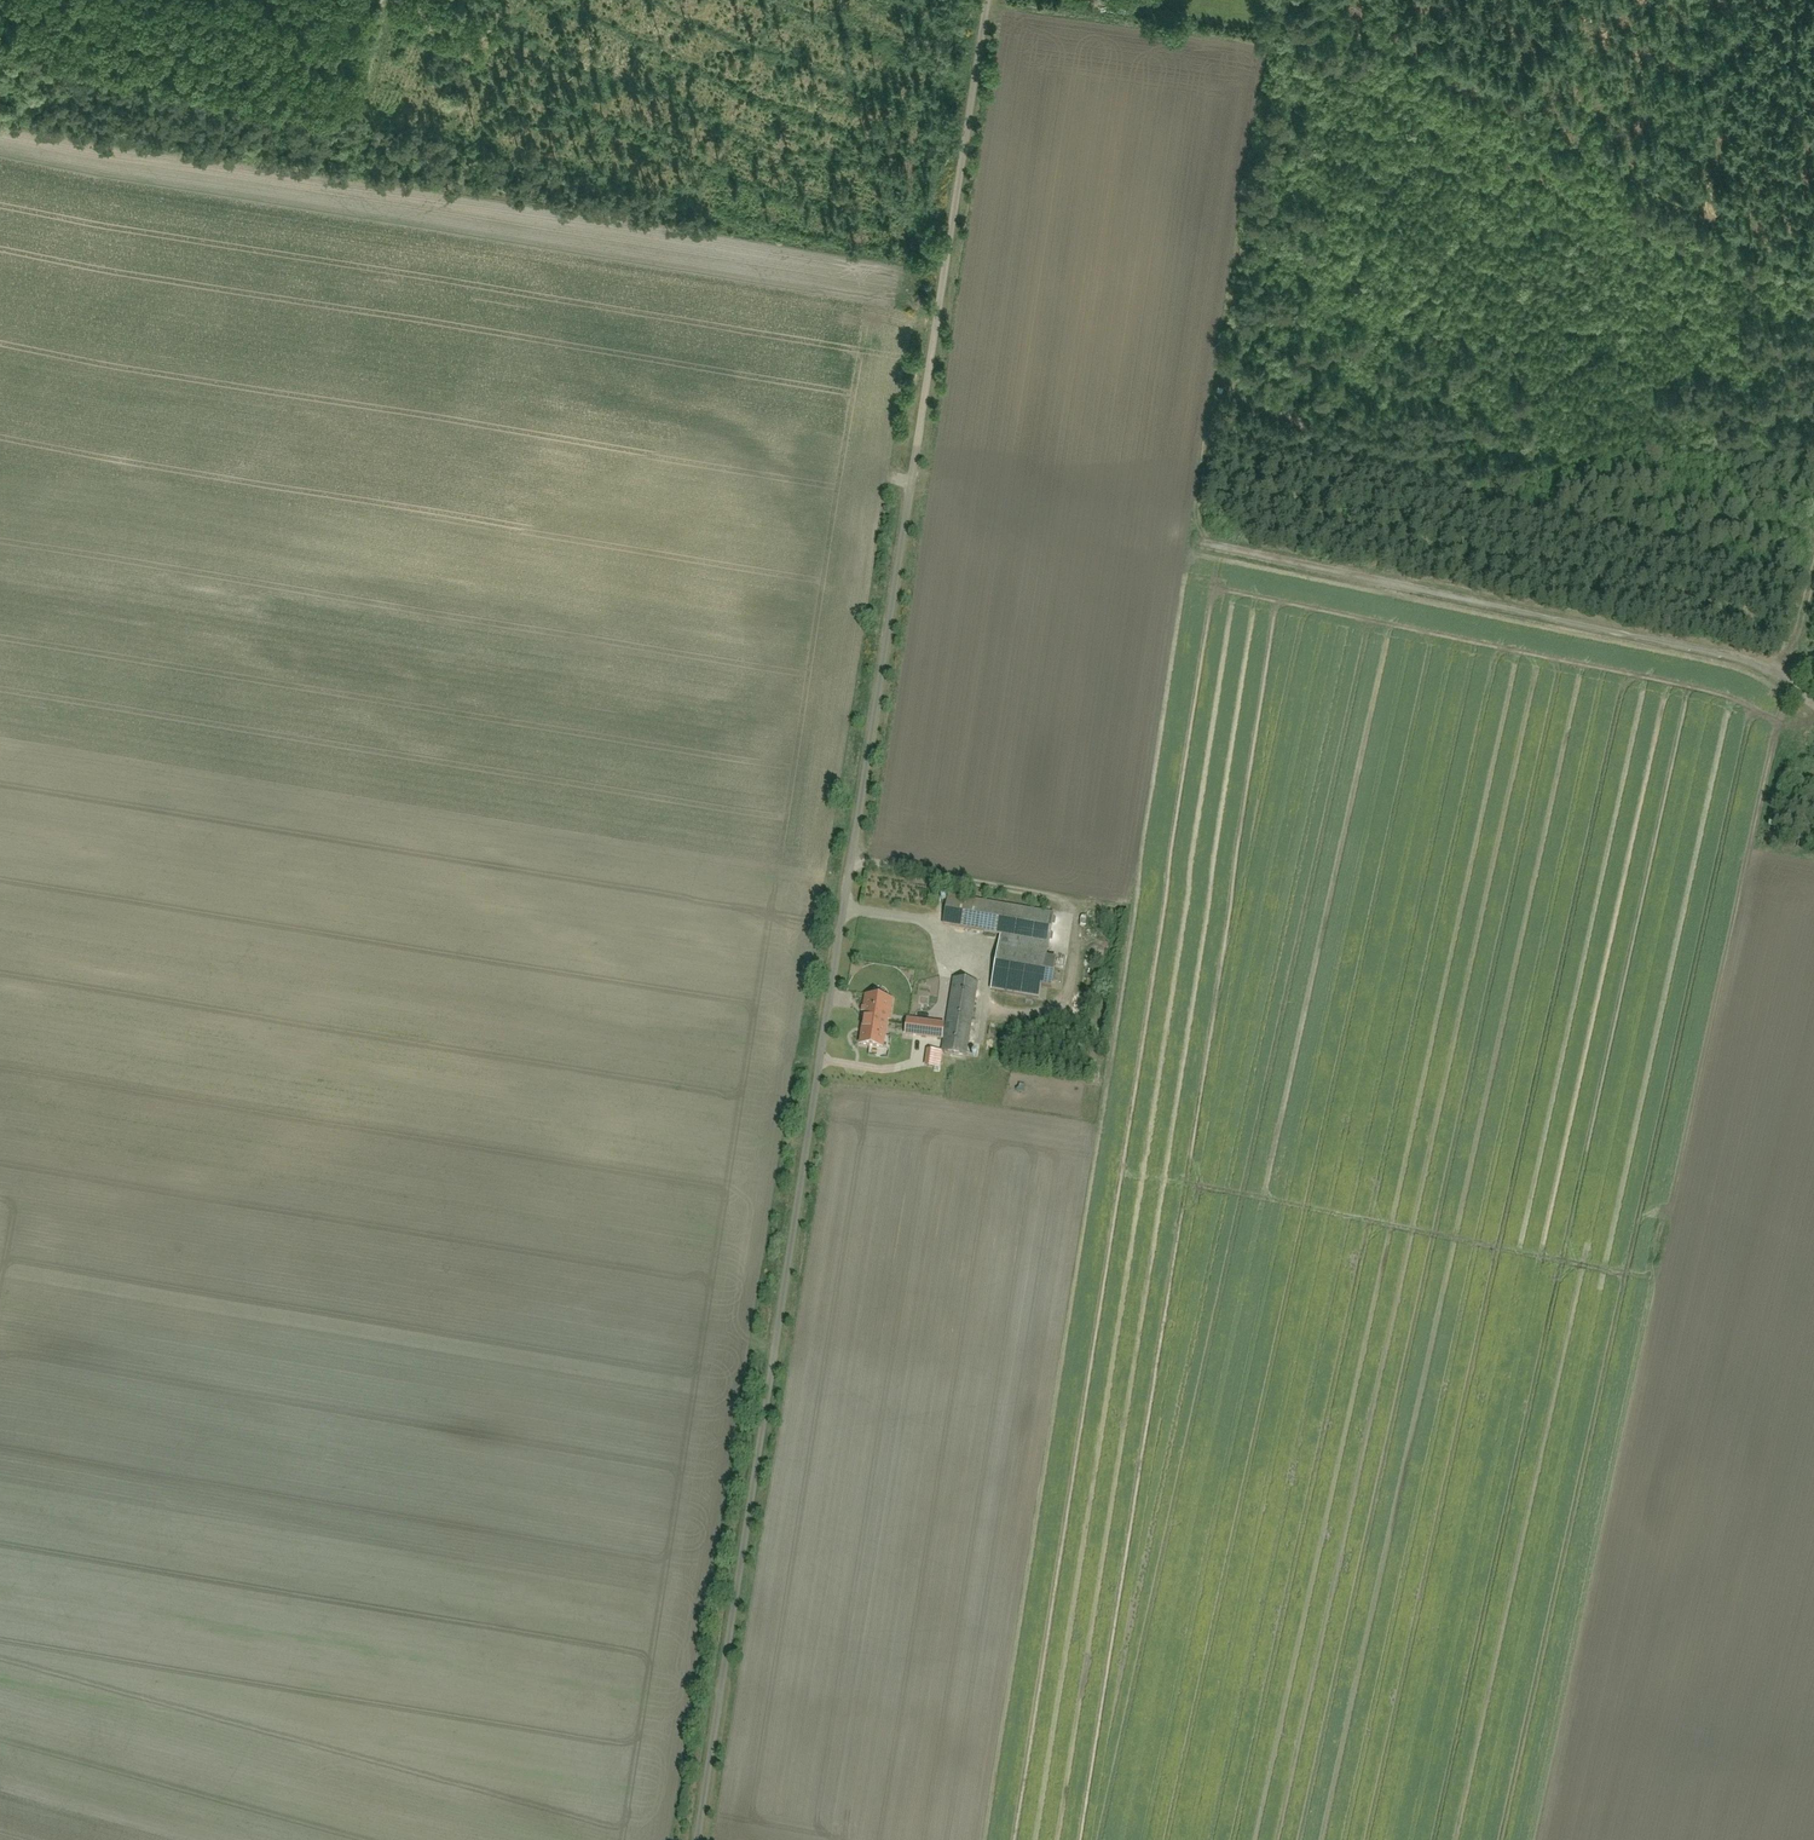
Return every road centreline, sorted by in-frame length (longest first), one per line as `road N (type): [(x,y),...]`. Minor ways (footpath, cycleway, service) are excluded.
road 1 (residential): [(989,0),(701,1839)]

